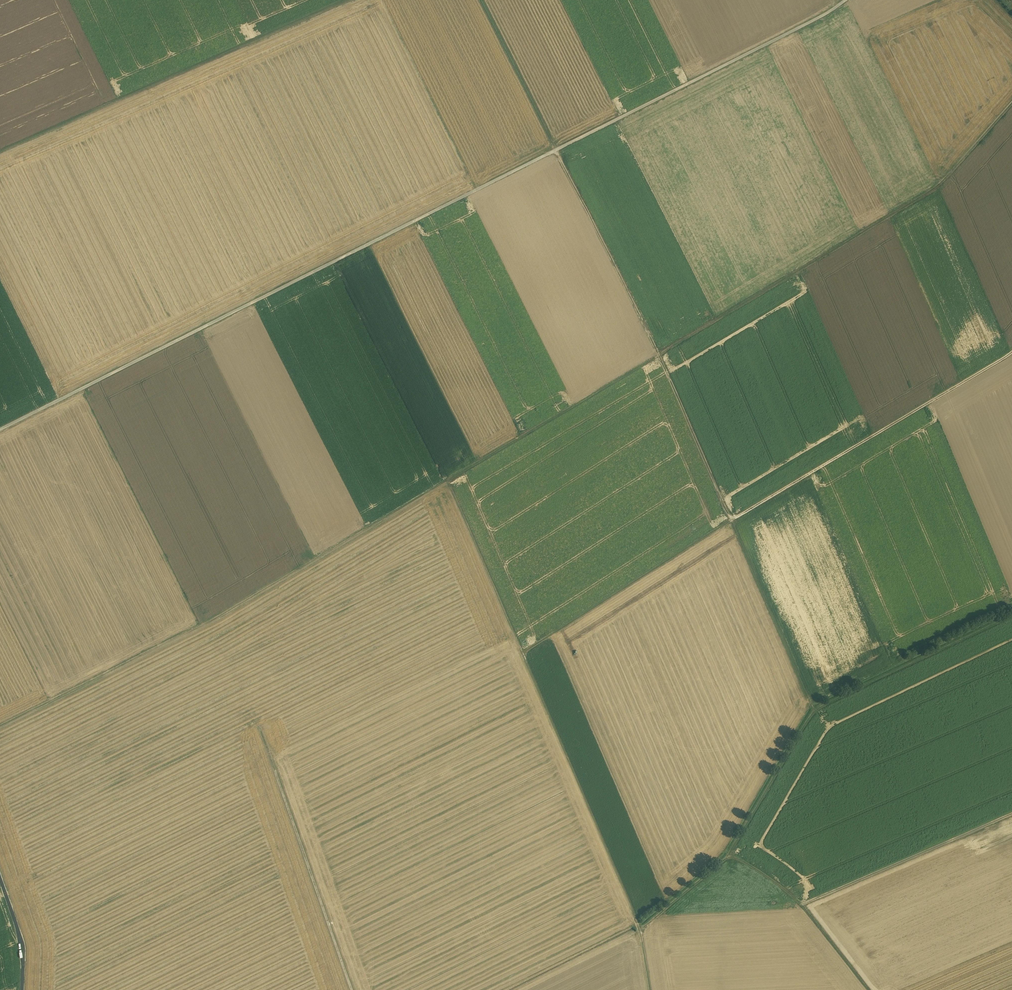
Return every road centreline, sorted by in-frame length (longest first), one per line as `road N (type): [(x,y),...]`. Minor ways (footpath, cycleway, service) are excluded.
road 1 (track): [(0,725),(220,615),(942,185),(1011,104)]
road 2 (track): [(0,430),(847,0)]
road 3 (track): [(1011,614),(814,709),(729,855),(641,930)]
road 4 (track): [(641,930),(447,481)]
road 5 (track): [(814,709),(658,355)]
road 6 (track): [(345,0),(0,156)]
road 7 (track): [(1011,353),(732,520)]
road 8 (track): [(522,654),(732,520)]
road 9 (track): [(659,354),(556,150)]
road 10 (track): [(804,907),(1011,818)]
road 11 (track): [(278,777),(351,989)]
road 12 (track): [(729,855),(804,907),(869,989)]
road 13 (track): [(478,0),(556,150)]

